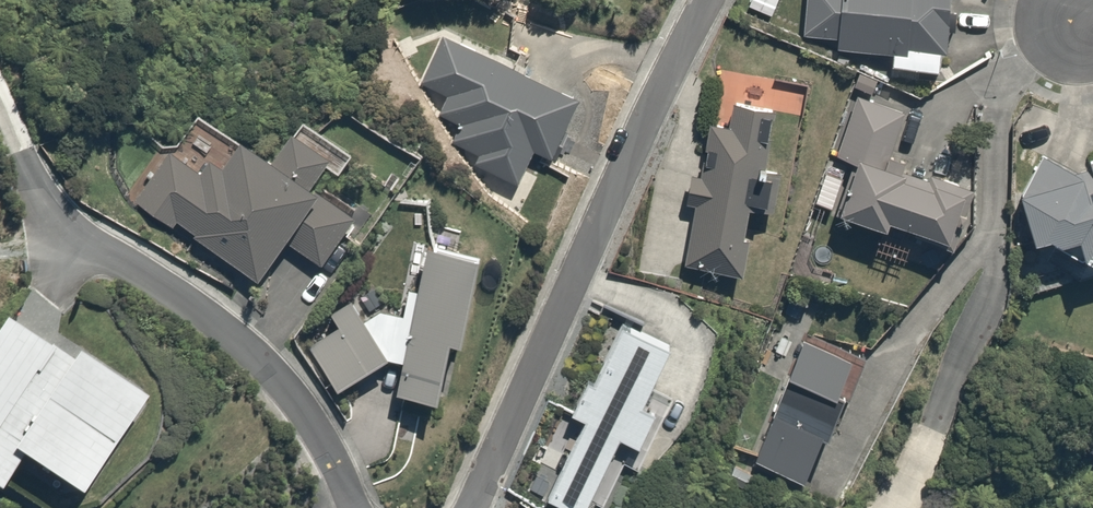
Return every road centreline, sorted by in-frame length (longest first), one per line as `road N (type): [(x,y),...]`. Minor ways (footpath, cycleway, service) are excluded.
road 1 (residential): [(703,0),(463,507)]
road 2 (residential): [(351,507),(273,376),(230,337),(53,218),(0,104)]

